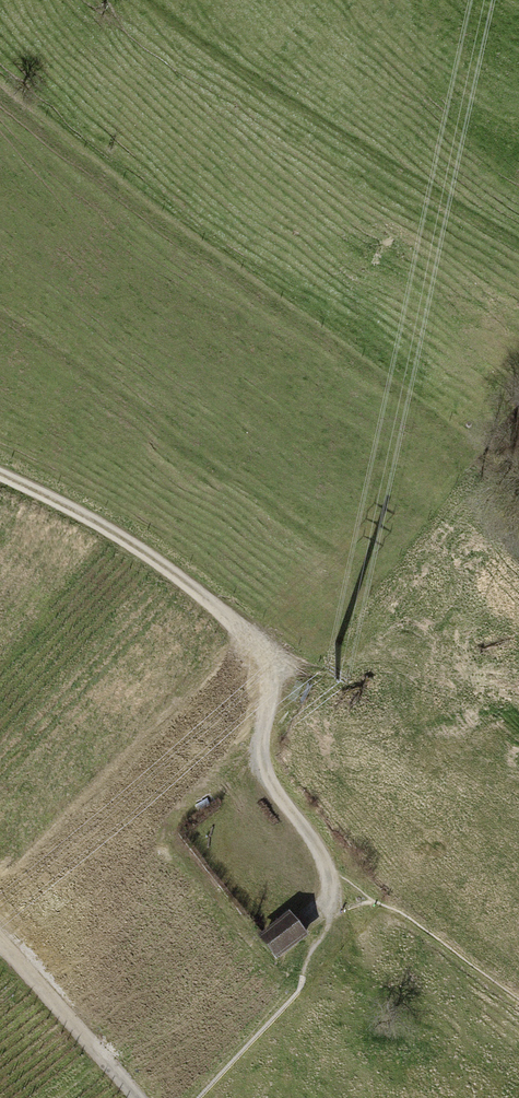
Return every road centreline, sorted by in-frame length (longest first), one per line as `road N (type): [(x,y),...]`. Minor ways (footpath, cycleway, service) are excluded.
road 1 (motorway): [(518,199),(194,446),(0,617)]
road 2 (motorway): [(0,959),(283,736),(518,583)]
road 3 (track): [(329,877),(260,759),(273,680),(250,640),(197,590),(94,523),(0,475)]
road 4 (motorway): [(133,1097),(518,823)]
road 5 (track): [(138,1097),(0,941)]

